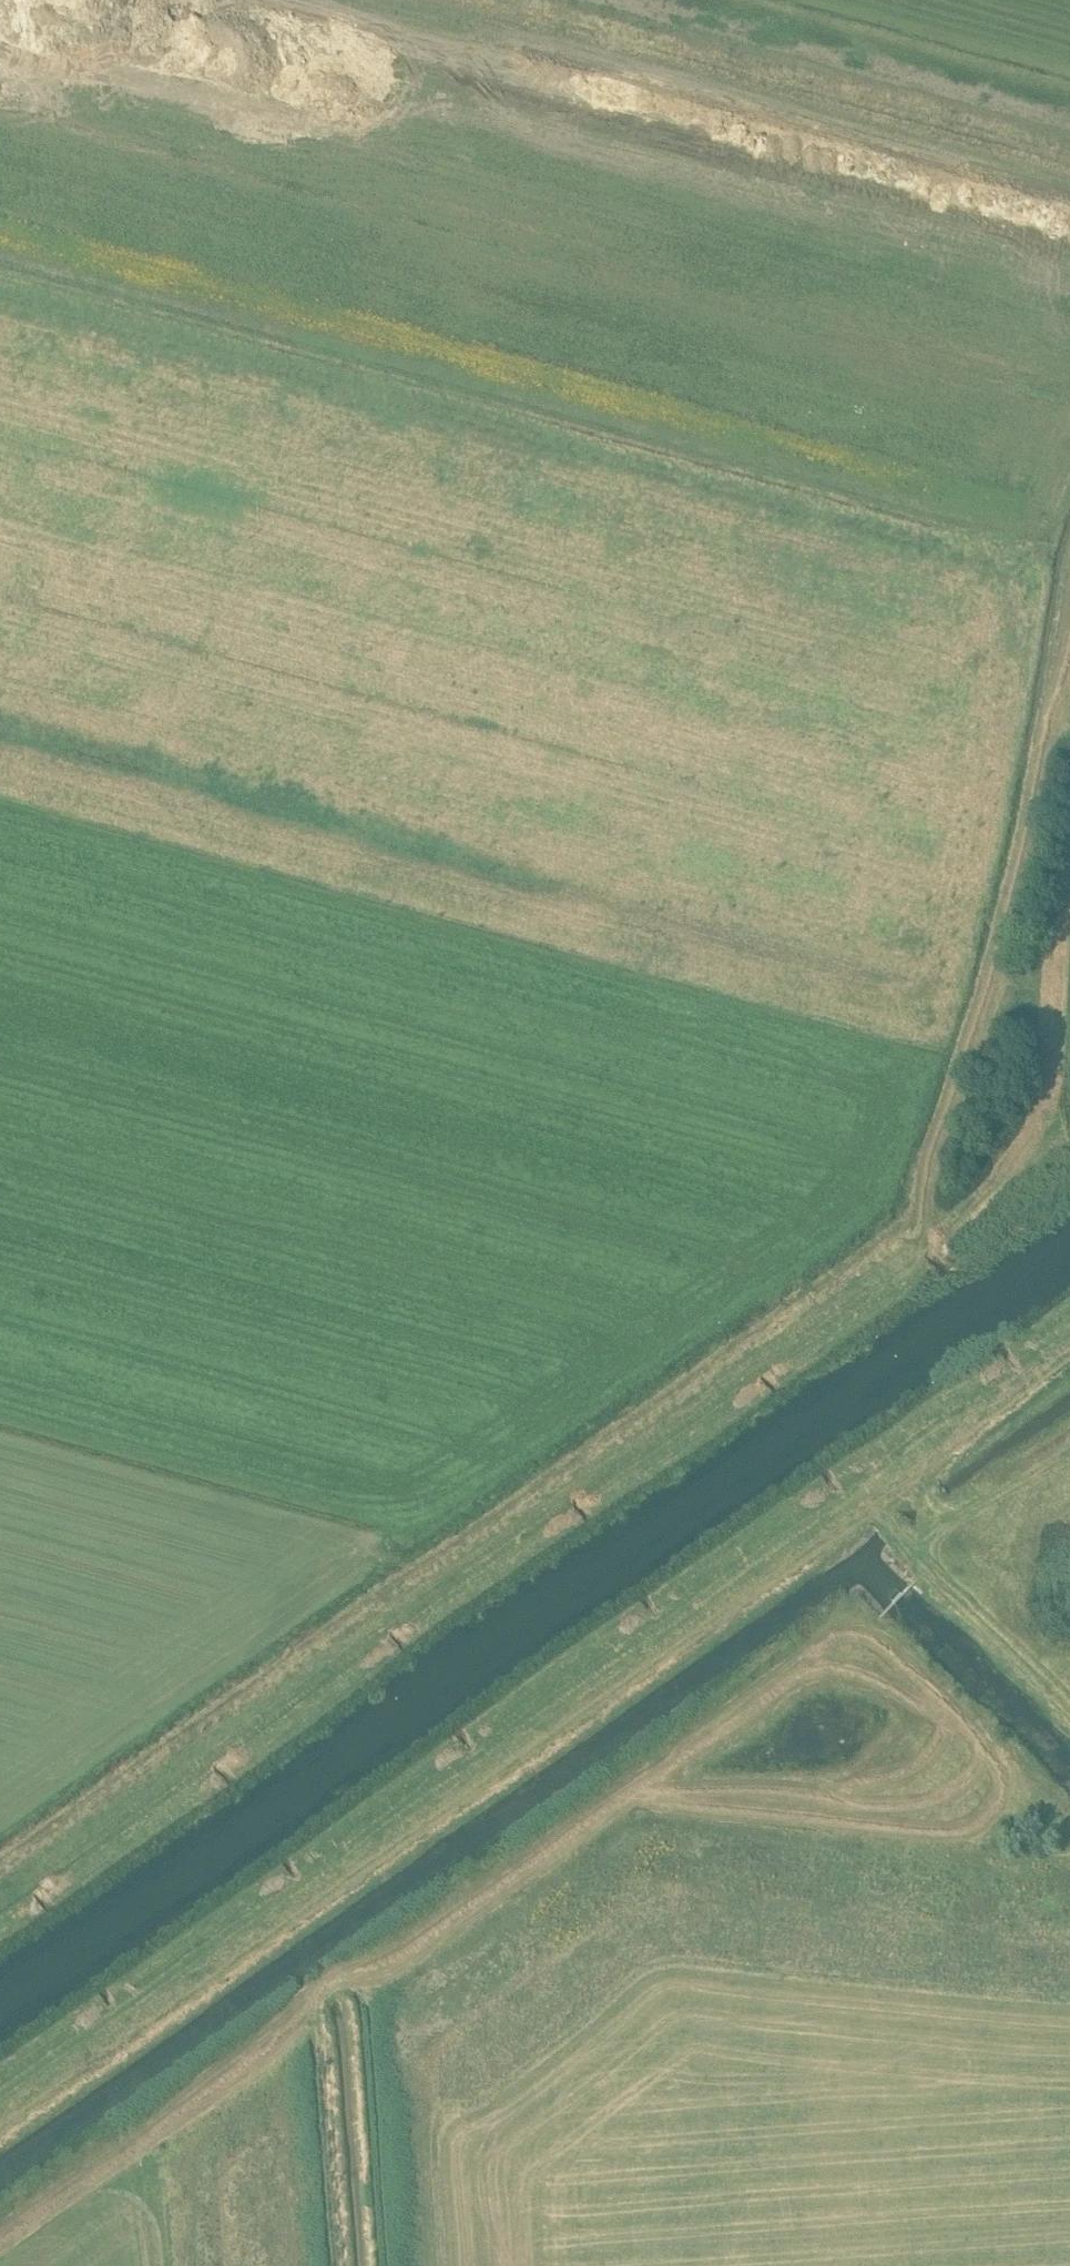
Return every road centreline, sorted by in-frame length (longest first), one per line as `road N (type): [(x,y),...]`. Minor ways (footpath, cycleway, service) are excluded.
road 1 (track): [(0,2114),(1069,1354)]
road 2 (track): [(0,1899),(937,1222)]
road 3 (track): [(0,2242),(845,1651)]
road 4 (track): [(1069,931),(1048,1098),(1007,1159),(937,1222)]

